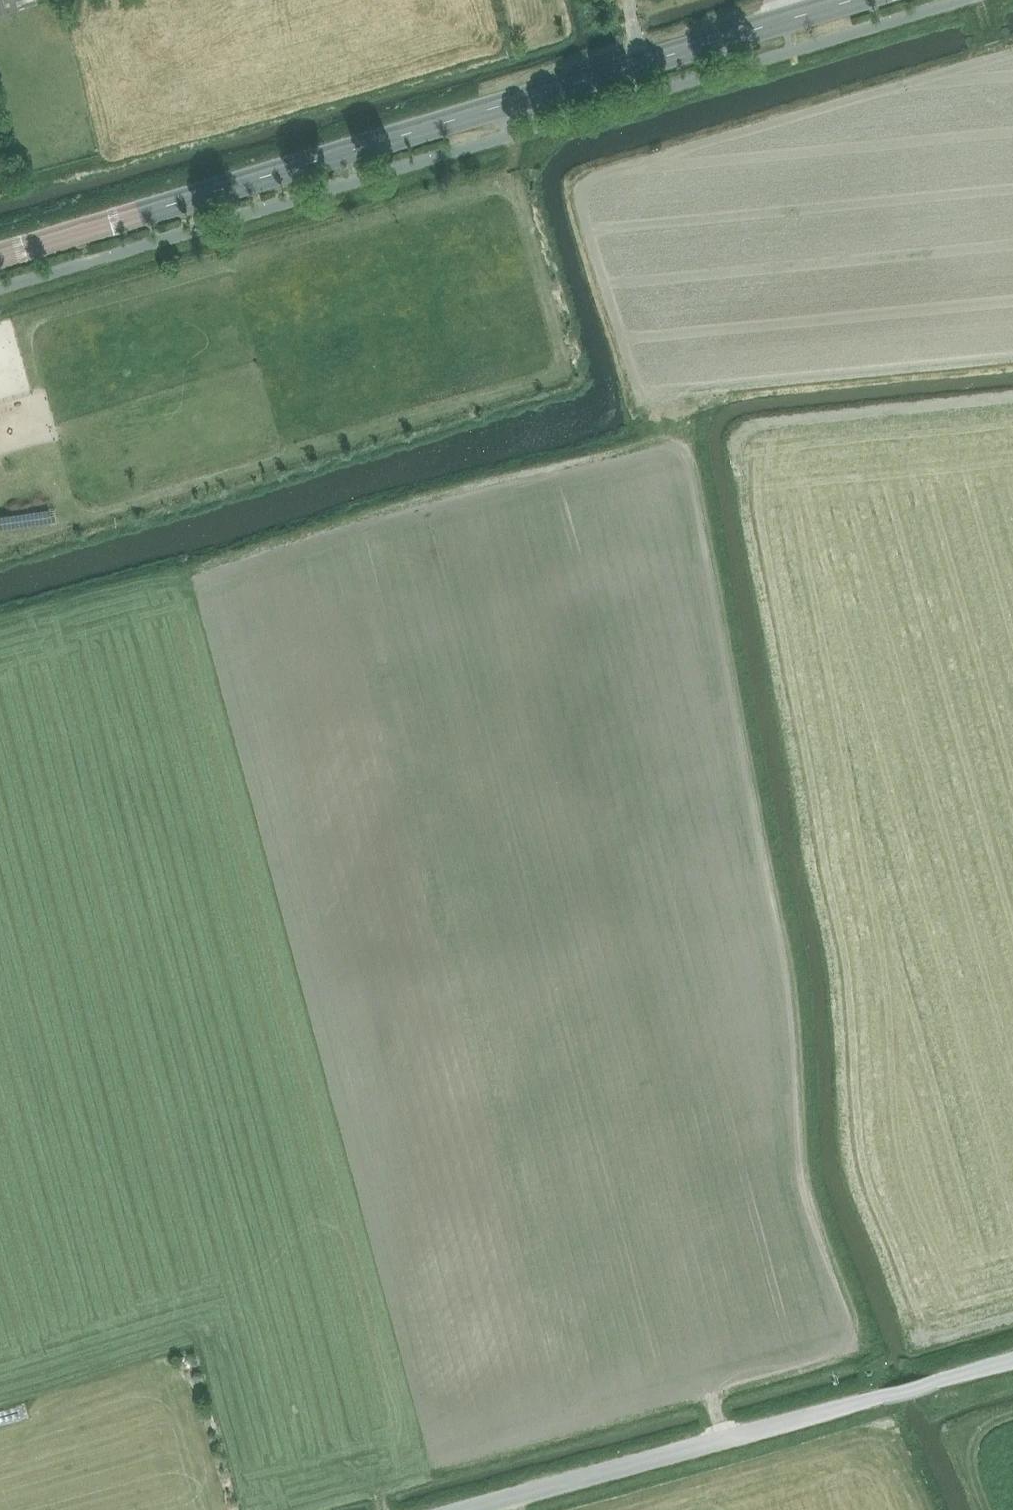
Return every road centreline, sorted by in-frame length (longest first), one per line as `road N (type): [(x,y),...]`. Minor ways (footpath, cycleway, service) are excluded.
road 1 (tertiary): [(0,257),(855,0)]
road 2 (unclassified): [(467,1509),(1012,1361)]

